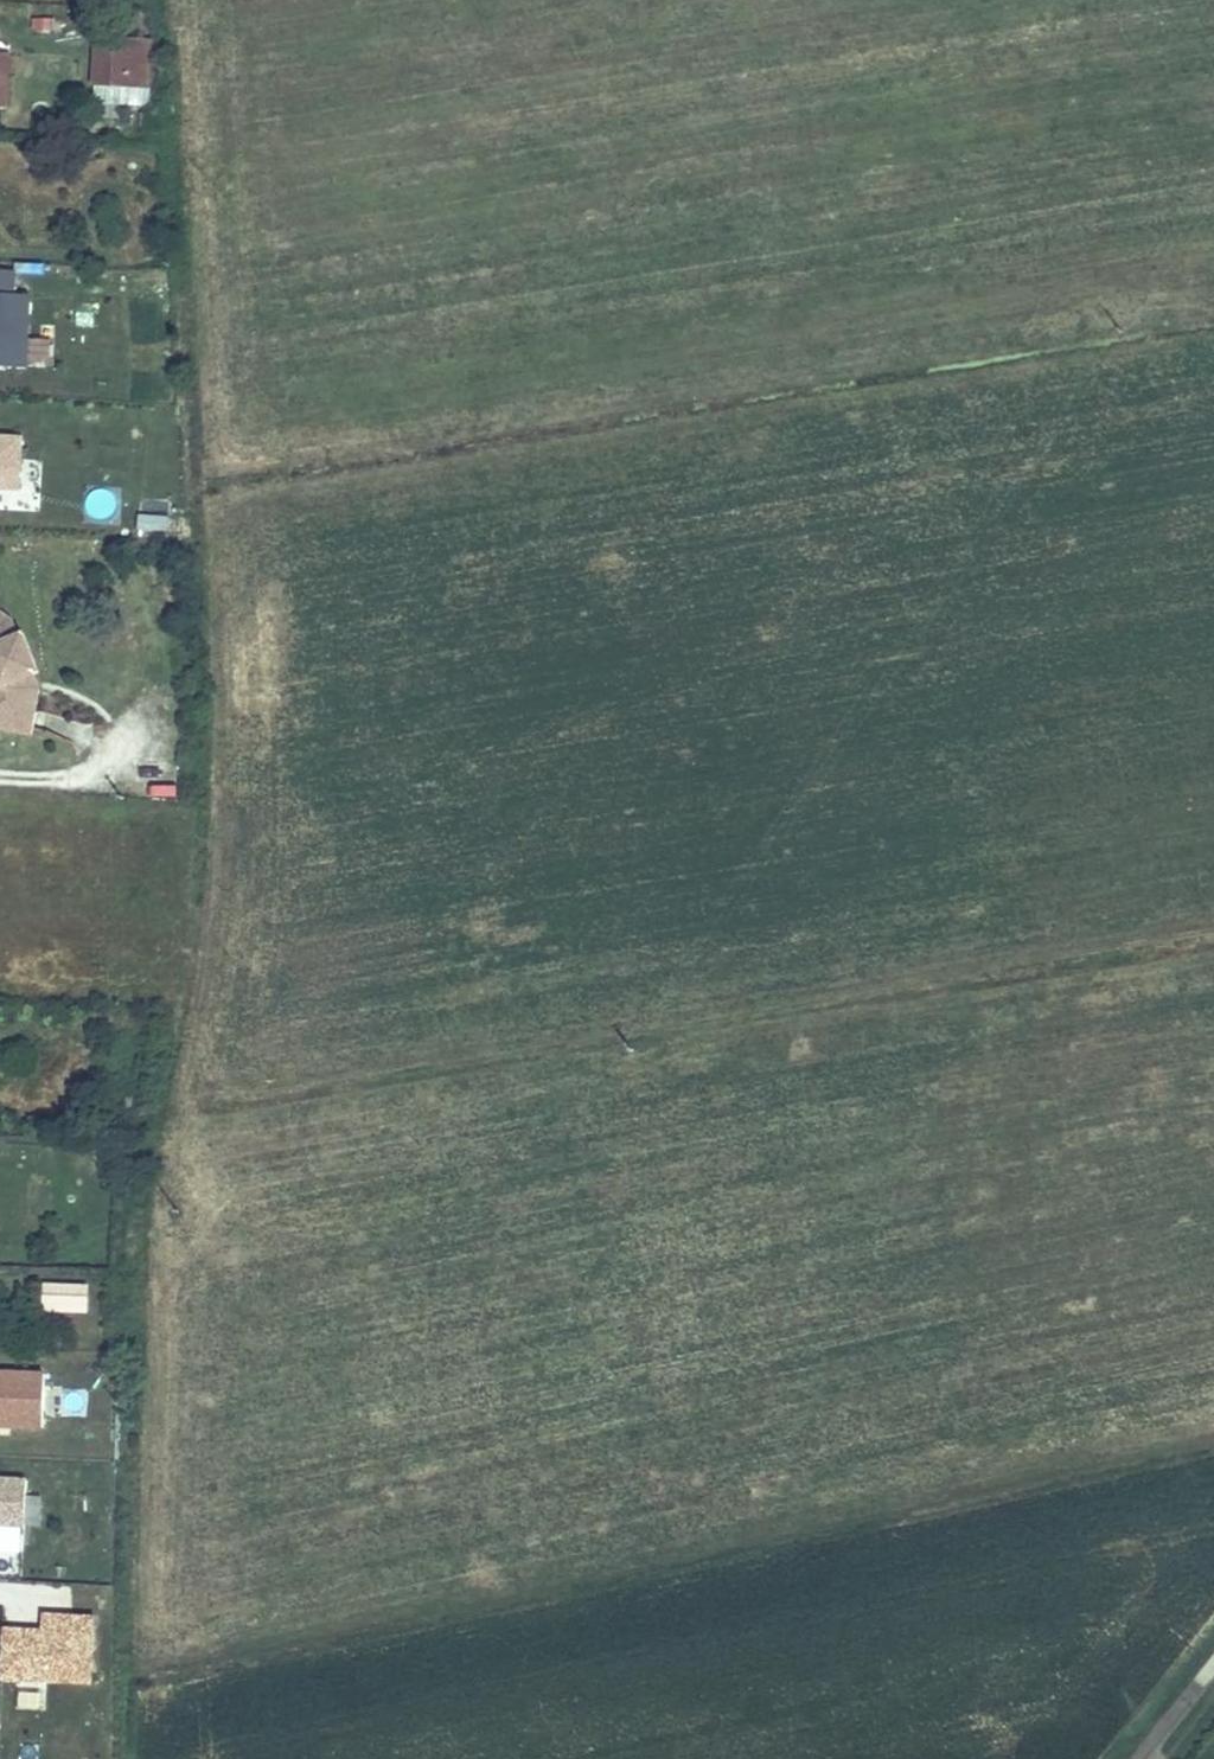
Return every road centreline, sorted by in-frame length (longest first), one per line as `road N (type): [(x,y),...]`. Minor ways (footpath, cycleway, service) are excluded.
road 1 (unclassified): [(1213,1656),(1131,1758)]

